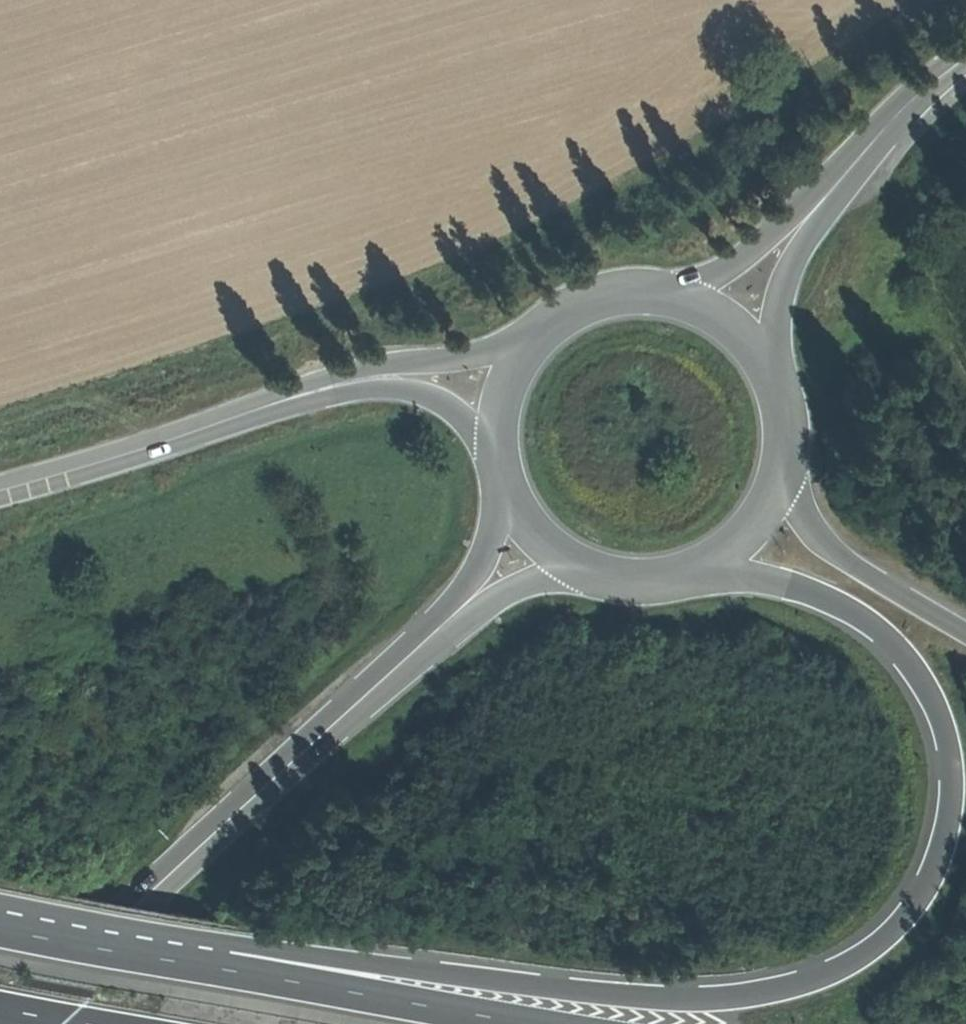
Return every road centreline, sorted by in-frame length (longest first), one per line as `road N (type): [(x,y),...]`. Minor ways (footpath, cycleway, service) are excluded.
road 1 (trunk): [(685,575),(783,584),(837,601),(879,630),(932,696),(952,800),(939,860),(908,917),(868,951),(806,983),(731,996),(639,994),(270,950),(172,958)]
road 2 (secondary): [(11,1023),(437,629)]
road 3 (secondary): [(0,489),(380,374)]
road 4 (trunk): [(540,1023),(172,958)]
road 5 (trunk): [(965,628),(841,555),(809,521),(788,457)]
road 6 (secondary): [(779,379),(776,315),(786,276),(832,187)]
road 7 (secondary): [(832,187),(758,247),(667,289)]
road 8 (secondary): [(832,187),(908,104),(965,57)]
road 9 (trunk): [(172,958),(0,927)]
road 10 (secondary): [(538,330),(477,353),(380,374)]
road 11 (secondary): [(685,575),(754,531),(788,457)]
road 12 (secondary): [(505,488),(494,537),(437,629)]
road 13 (secondary): [(437,629),(509,589),(580,568)]
road 14 (secondary): [(779,379),(753,336),(714,305),(667,289)]
road 15 (secondary): [(667,289),(620,289),(576,303),(538,330)]
road 16 (secondary): [(380,374),(446,404),(496,448)]
road 17 (secondary): [(538,330),(512,365),(498,405),(496,448)]

